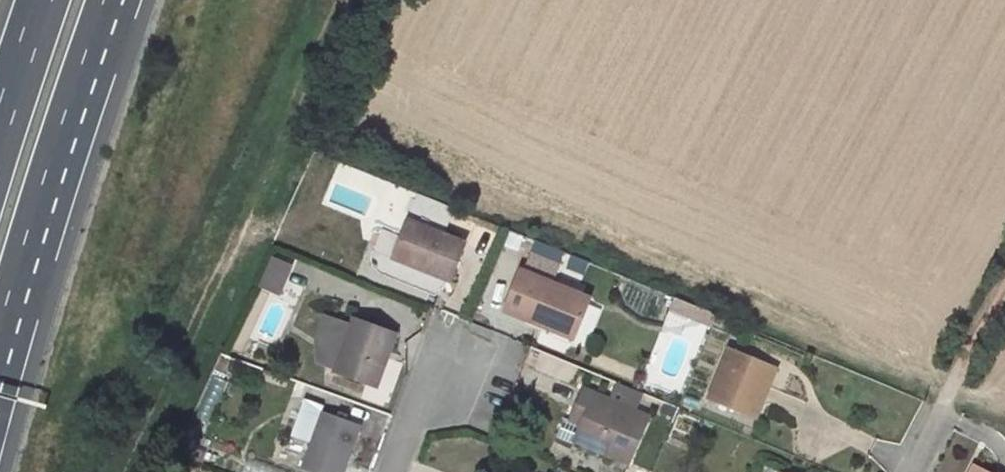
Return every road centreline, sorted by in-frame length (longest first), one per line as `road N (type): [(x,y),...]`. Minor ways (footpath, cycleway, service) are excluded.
road 1 (motorway): [(0,357),(114,0)]
road 2 (residential): [(394,471),(443,333)]
road 3 (motorway): [(43,0),(0,131)]

